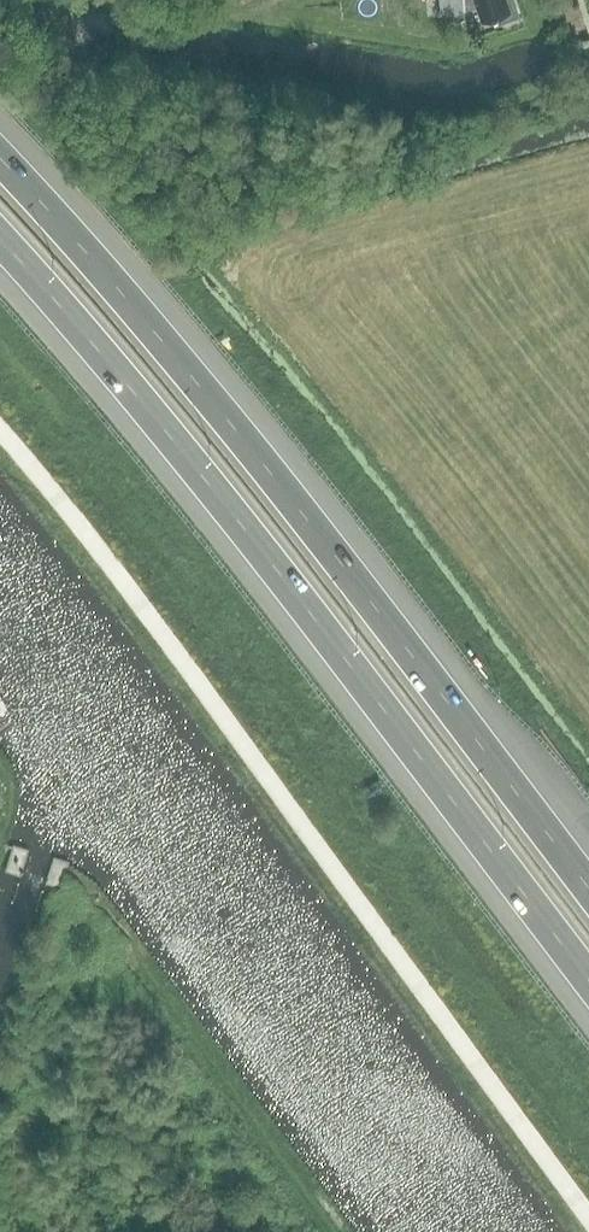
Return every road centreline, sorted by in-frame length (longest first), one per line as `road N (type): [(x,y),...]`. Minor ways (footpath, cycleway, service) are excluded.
road 1 (motorway): [(0,246),(210,494),(588,989)]
road 2 (motorway): [(588,883),(285,486),(0,154)]

